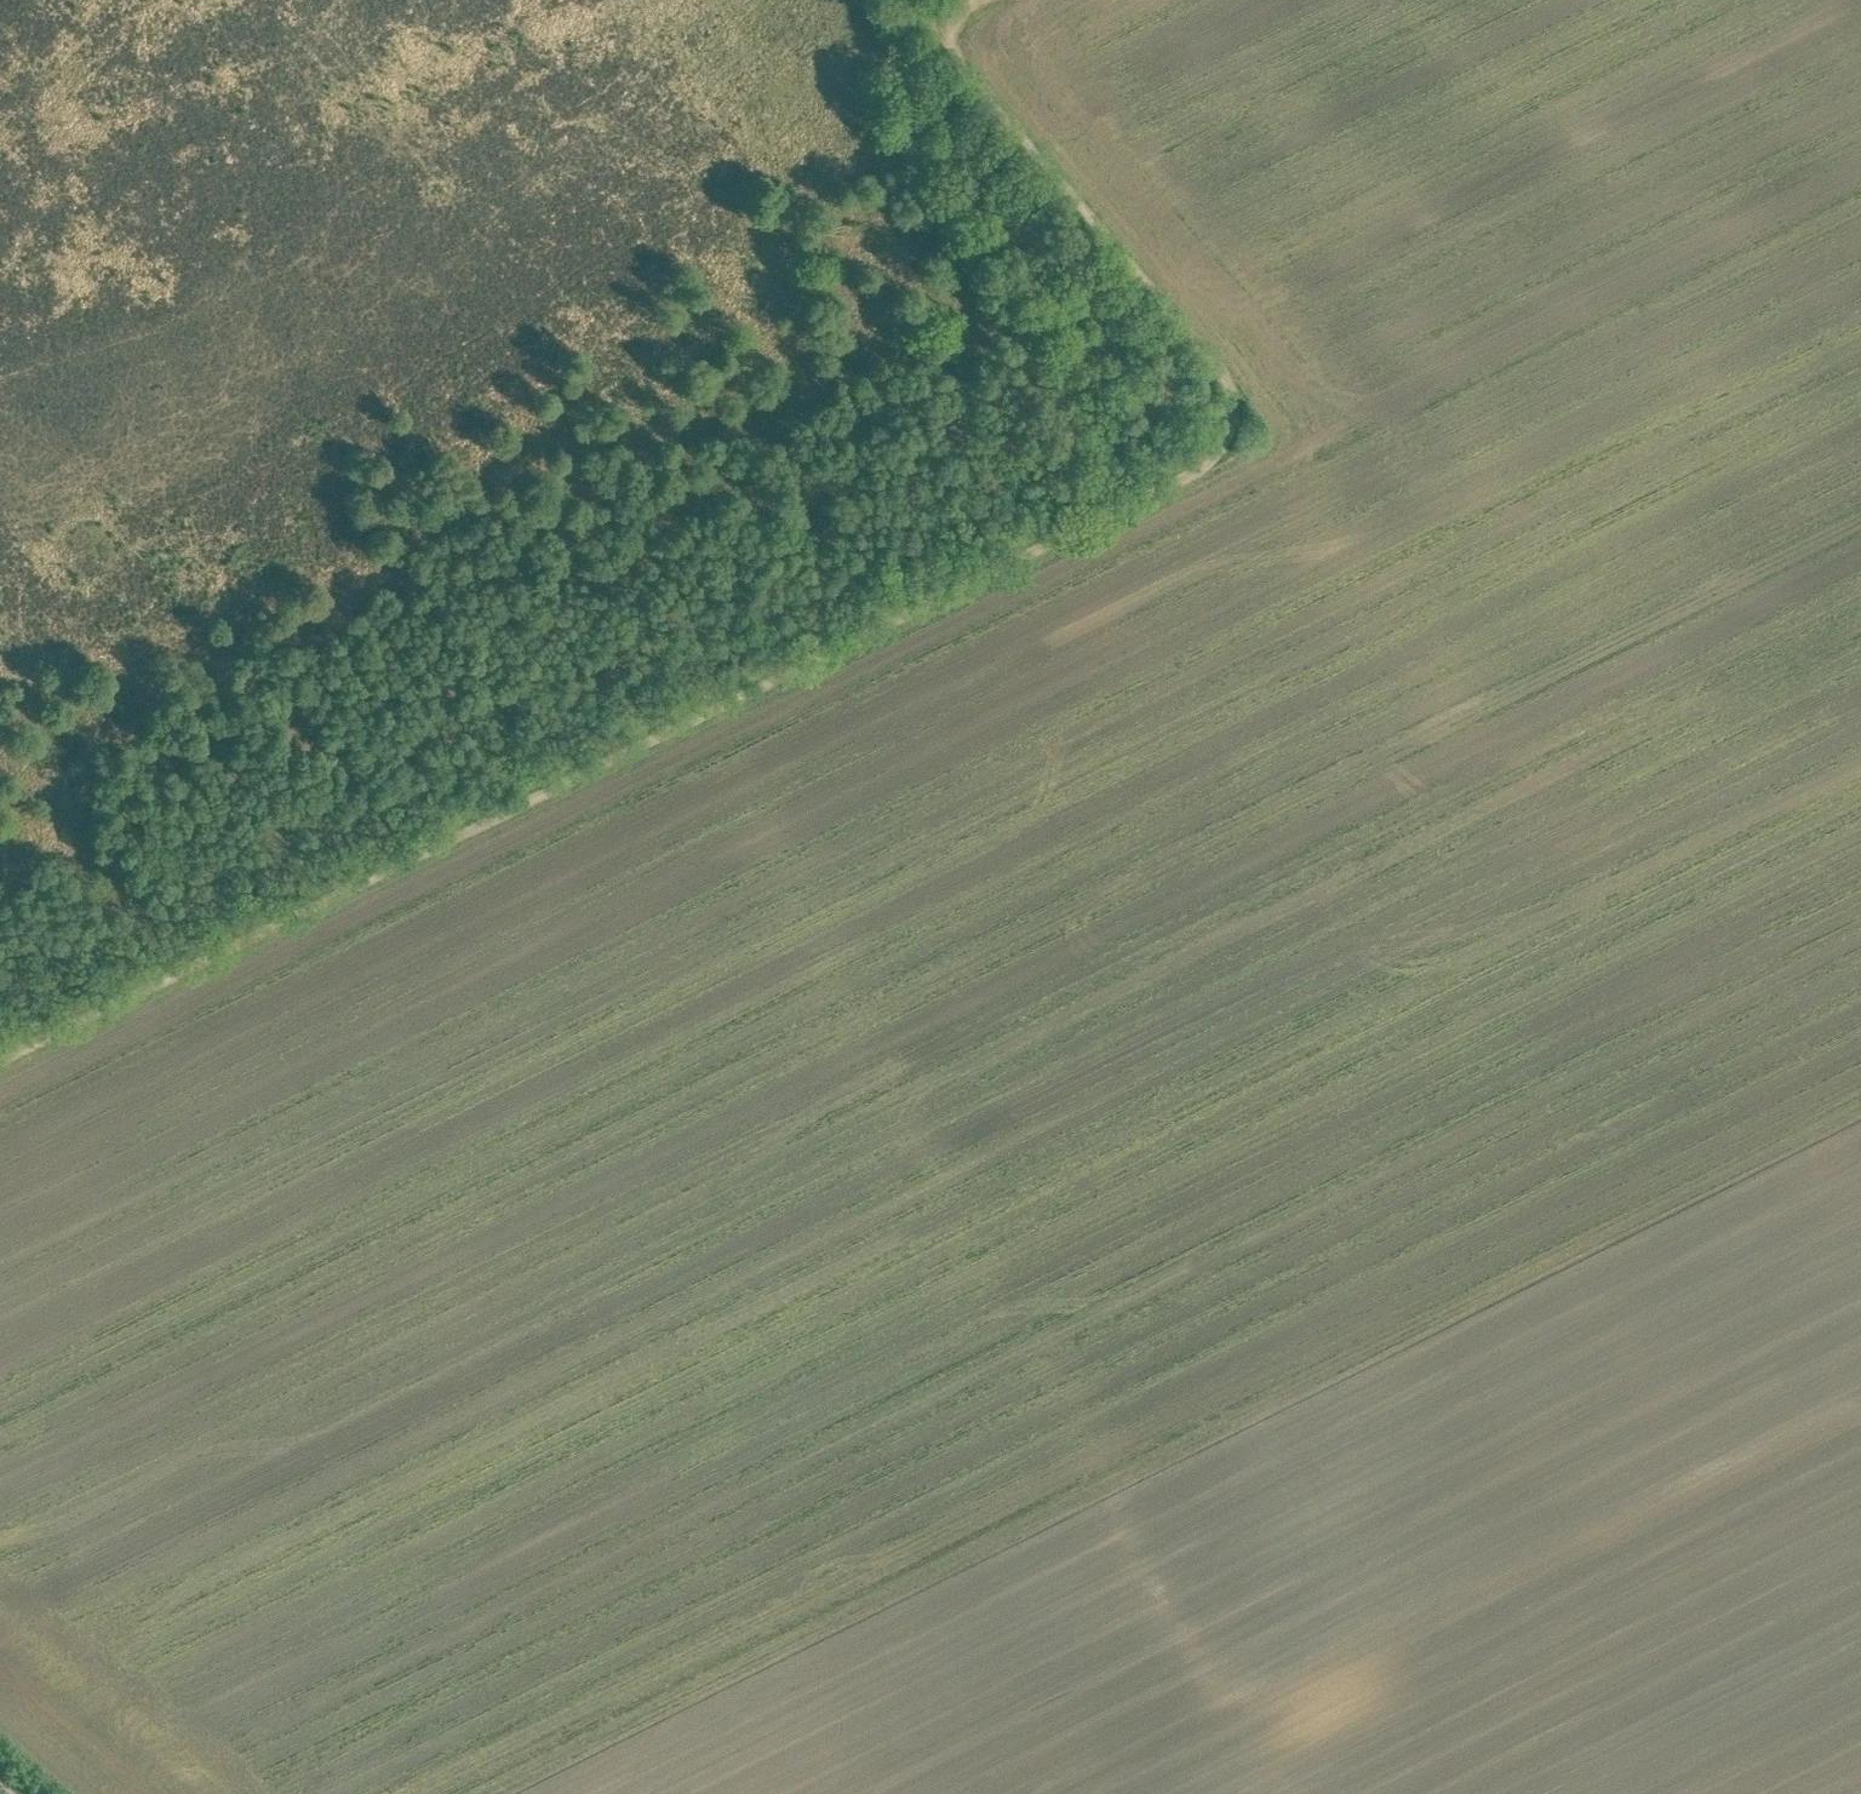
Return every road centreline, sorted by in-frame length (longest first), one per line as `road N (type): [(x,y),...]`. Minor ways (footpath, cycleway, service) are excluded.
road 1 (track): [(941,33),(1223,384),(1231,427),(1213,458),(0,1058)]

